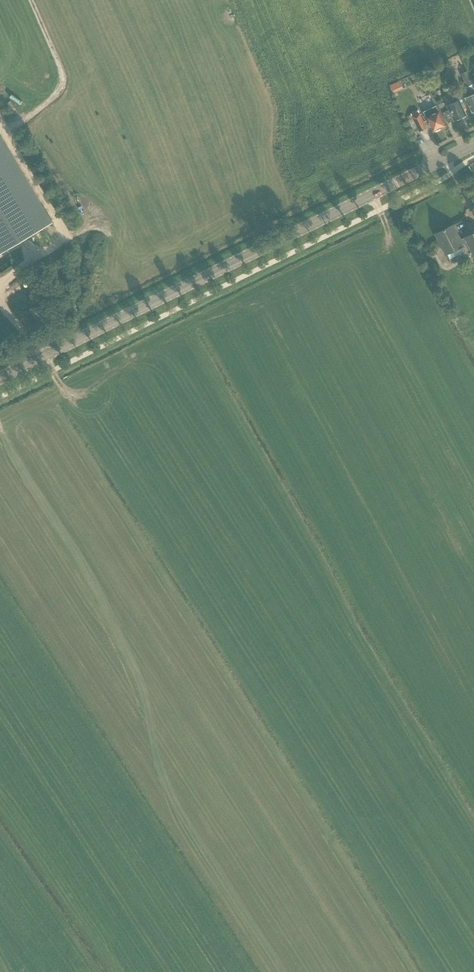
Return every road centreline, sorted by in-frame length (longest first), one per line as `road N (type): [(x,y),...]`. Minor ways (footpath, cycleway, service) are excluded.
road 1 (tertiary): [(0,376),(473,144)]
road 2 (track): [(0,118),(8,133),(45,106),(63,79),(31,0)]

